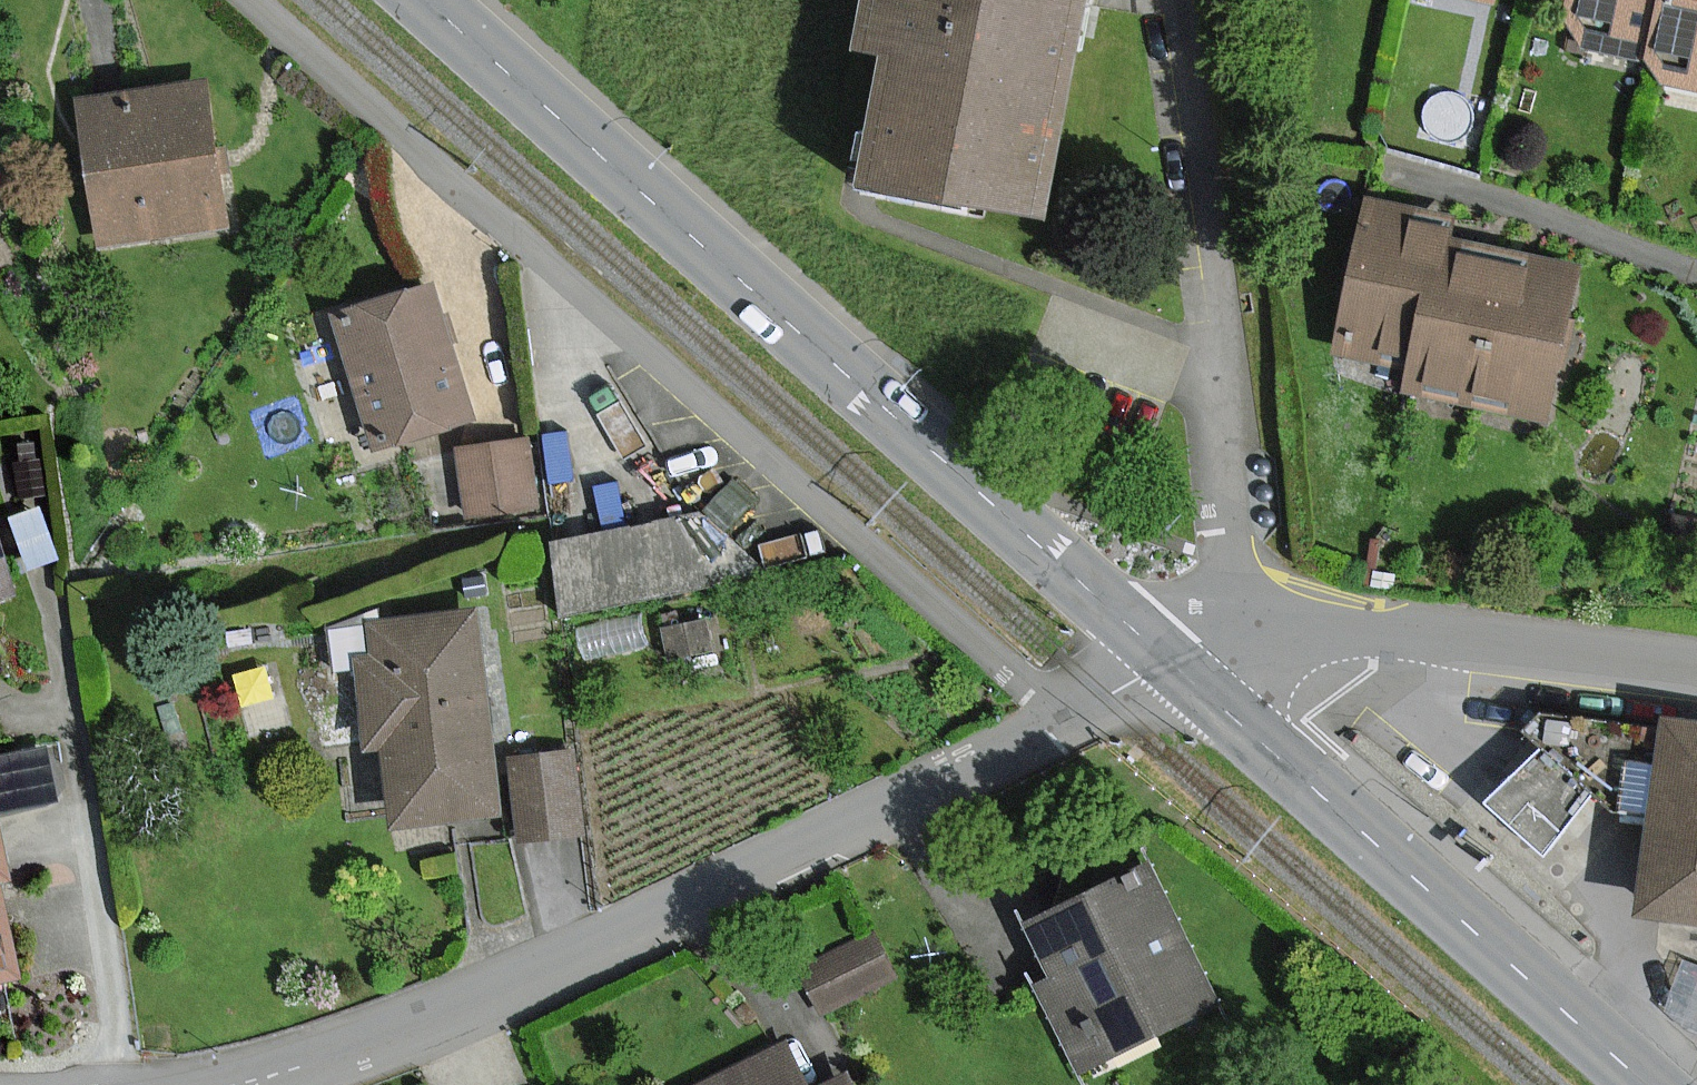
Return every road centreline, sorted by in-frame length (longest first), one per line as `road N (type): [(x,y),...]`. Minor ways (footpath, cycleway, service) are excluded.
road 1 (residential): [(260,0),(473,200),(1069,711)]
road 2 (secondary): [(422,0),(1170,657)]
road 3 (residential): [(234,1084),(347,1057),(499,992),(1069,711)]
road 4 (secondary): [(1170,657),(1647,1084)]
road 5 (residential): [(1239,634),(1221,532),(1227,335),(1178,0)]
road 6 (residential): [(1696,667),(1387,632),(1239,634)]

